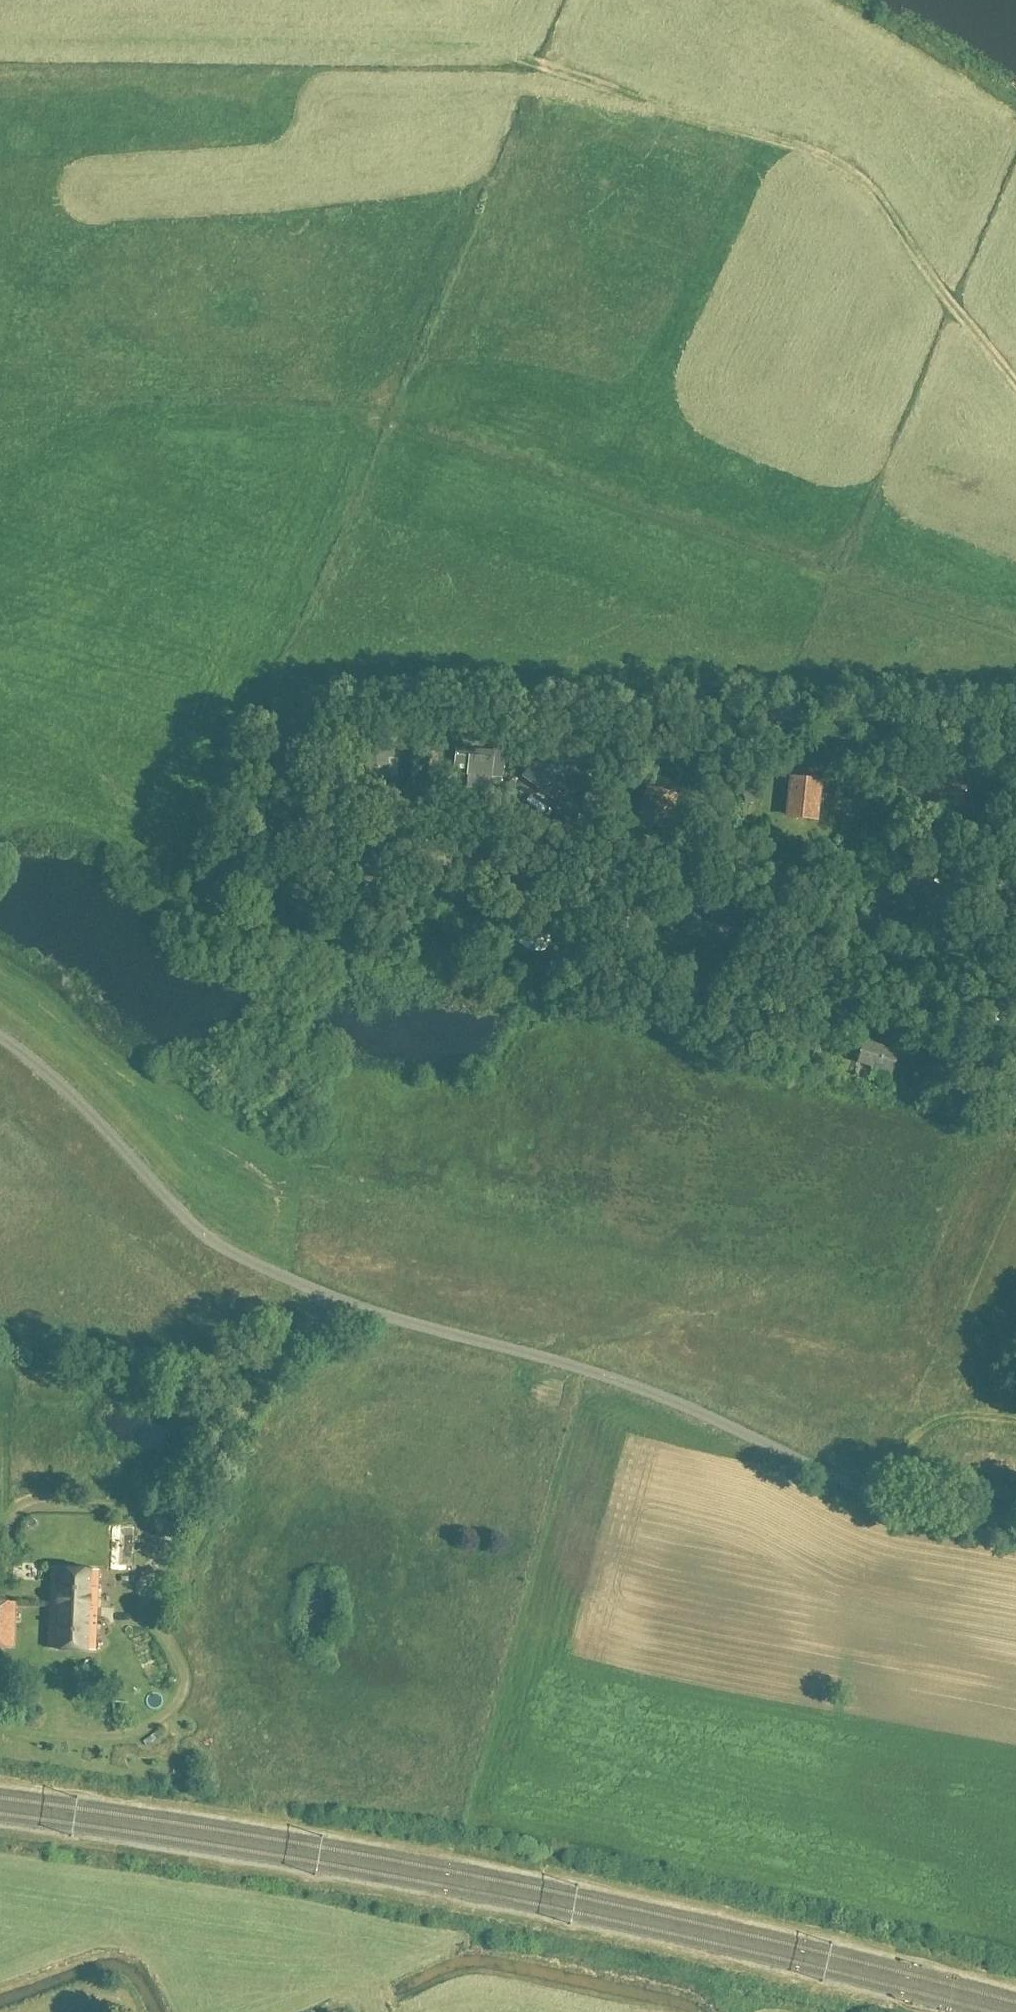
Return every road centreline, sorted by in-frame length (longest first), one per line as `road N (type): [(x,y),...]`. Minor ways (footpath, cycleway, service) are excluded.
road 1 (unclassified): [(1015,1525),(872,1495),(632,1386),(375,1311),(247,1260),(198,1229),(77,1099),(0,1038)]
road 2 (track): [(1015,830),(987,891),(980,949),(961,965),(922,967),(902,957),(830,878),(782,857),(670,859),(587,883),(475,895),(420,895),(386,886),(355,862),(348,843),(357,788)]

